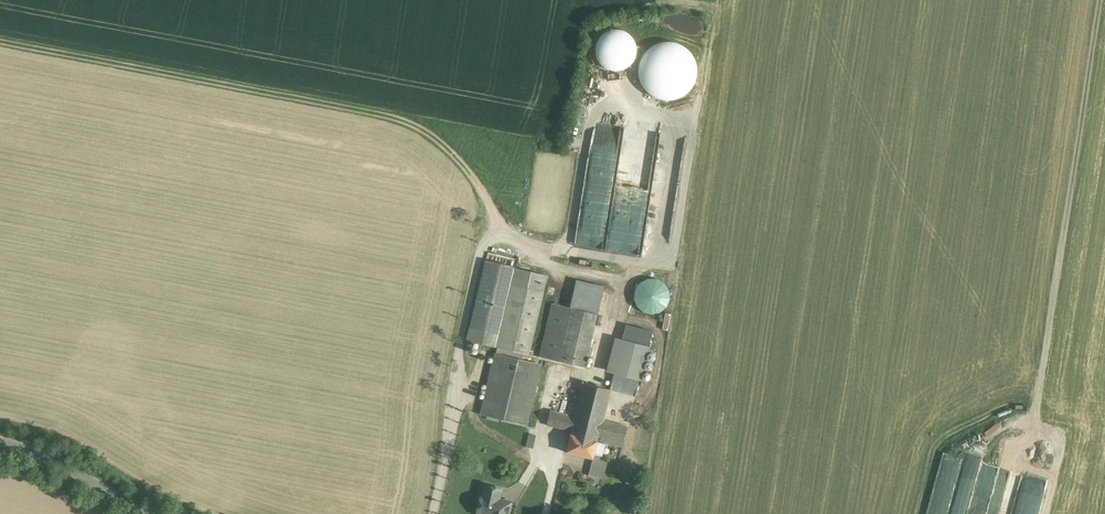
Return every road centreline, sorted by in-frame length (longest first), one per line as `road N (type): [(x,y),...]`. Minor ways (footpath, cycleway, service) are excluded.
road 1 (track): [(0,39),(416,125),(458,154),(485,191),(493,213),(486,236)]
road 2 (track): [(1035,436),(1101,0)]
road 3 (track): [(486,236),(460,341),(434,513)]
road 4 (unclassified): [(143,513),(0,443)]

